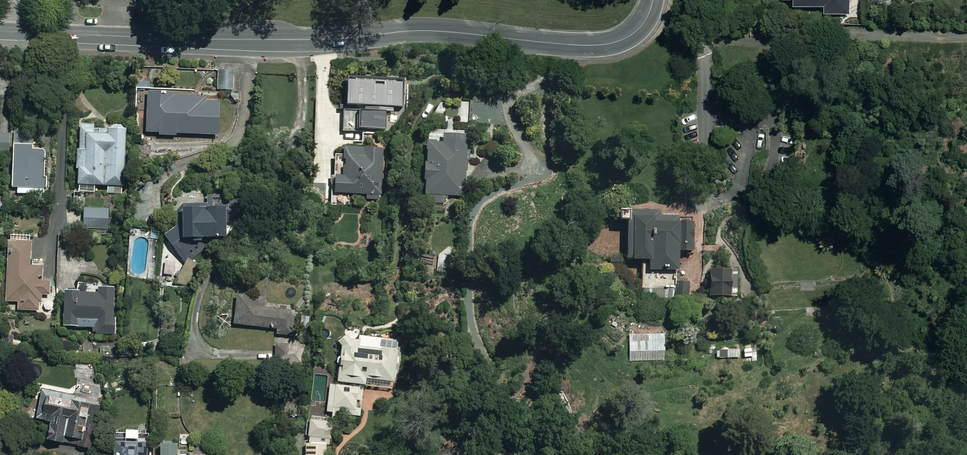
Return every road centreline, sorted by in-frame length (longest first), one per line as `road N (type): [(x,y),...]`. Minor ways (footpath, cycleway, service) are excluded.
road 1 (tertiary): [(0,31),(263,39),(422,30),(596,45),(638,30),(653,0)]

